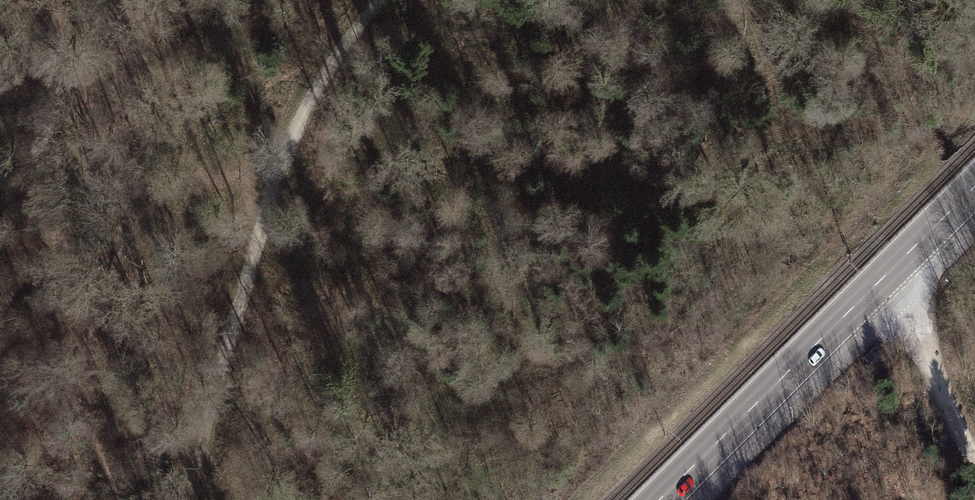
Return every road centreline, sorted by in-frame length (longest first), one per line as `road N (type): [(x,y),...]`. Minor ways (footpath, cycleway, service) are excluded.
road 1 (primary): [(974,187),(661,499)]
road 2 (track): [(390,0),(334,61),(278,172),(127,175)]
road 3 (track): [(278,172),(203,444),(171,499)]
road 4 (track): [(876,286),(913,322),(974,459)]

